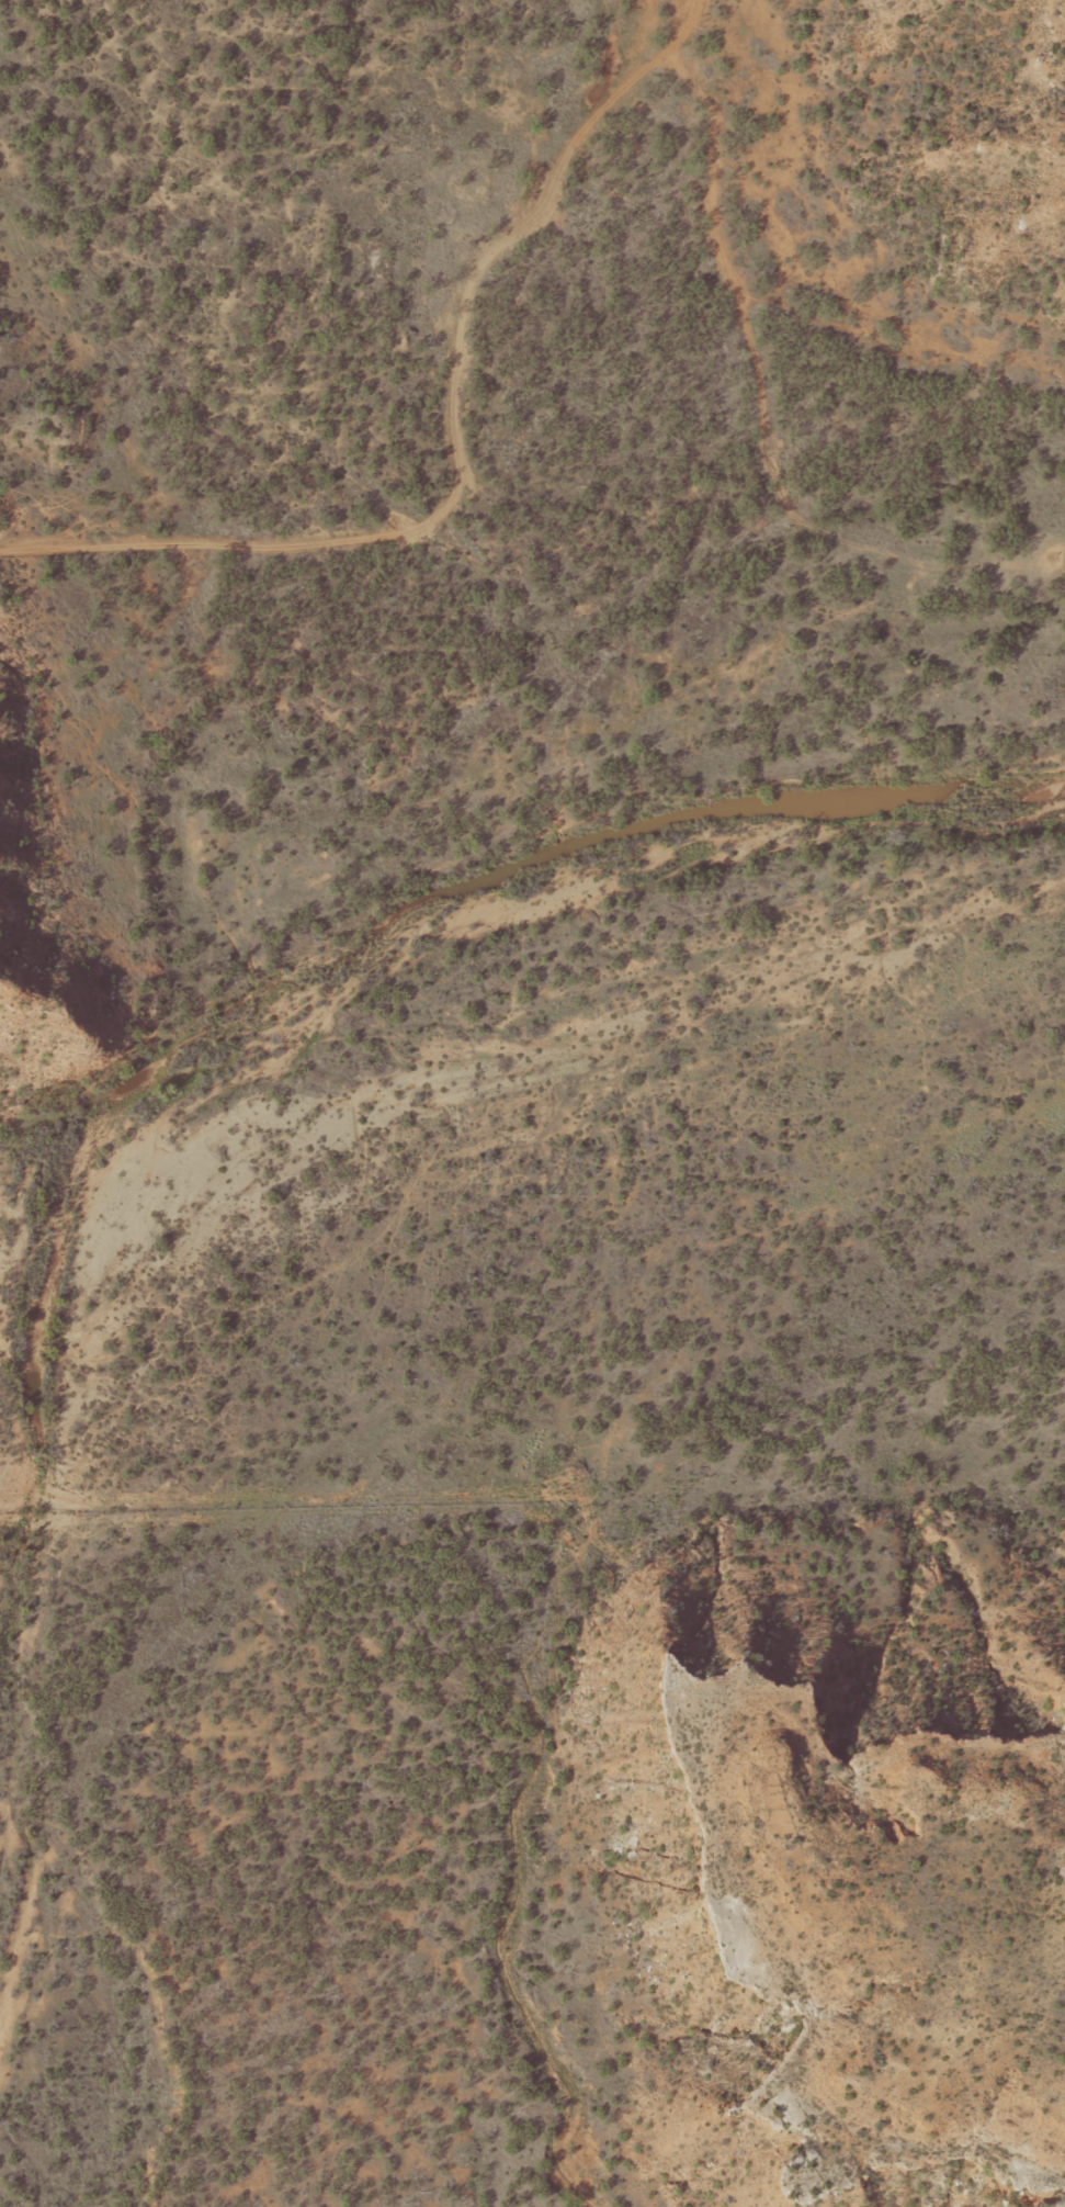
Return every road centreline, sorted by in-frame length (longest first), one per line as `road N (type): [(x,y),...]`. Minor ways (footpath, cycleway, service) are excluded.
road 1 (residential): [(486,685),(341,468),(236,394),(147,211),(80,149),(0,106)]

